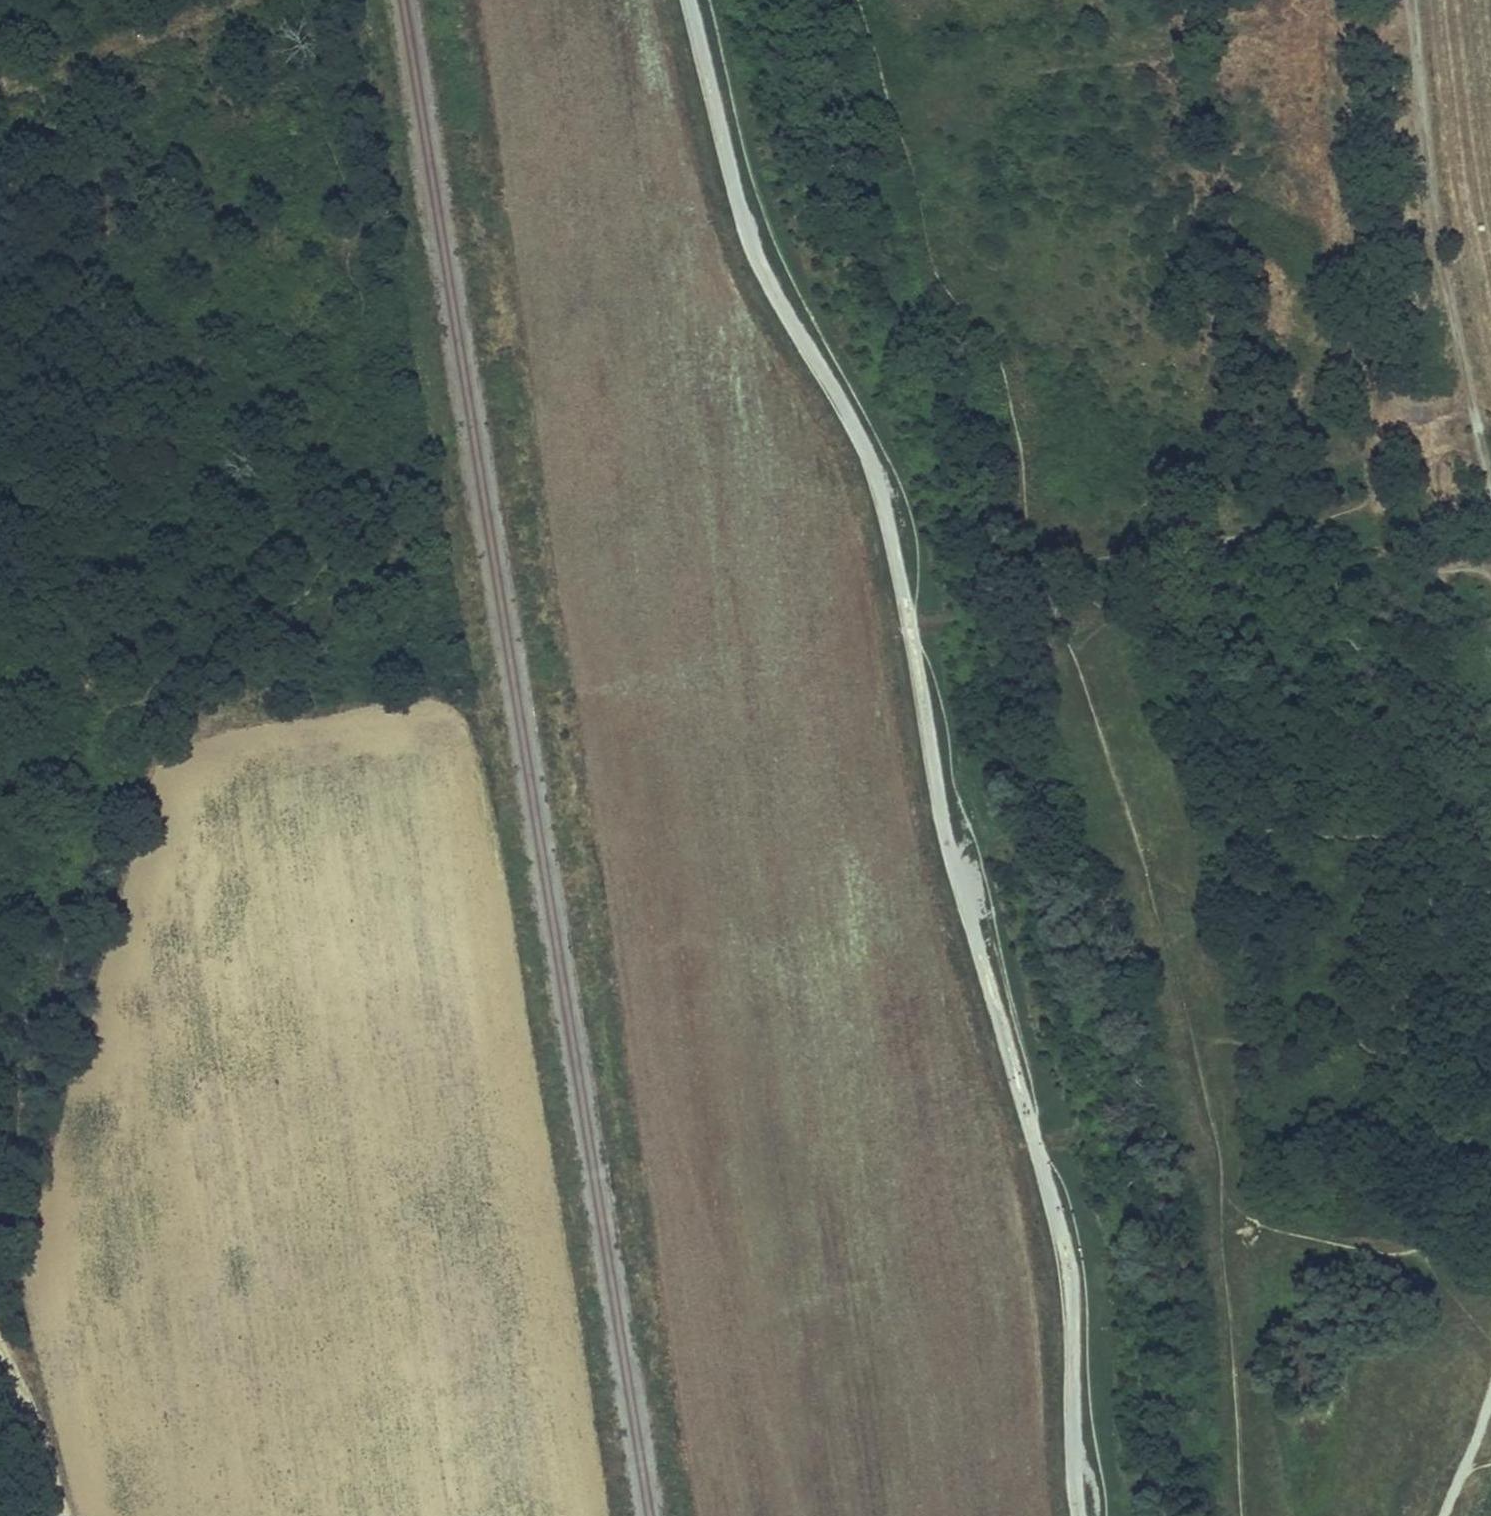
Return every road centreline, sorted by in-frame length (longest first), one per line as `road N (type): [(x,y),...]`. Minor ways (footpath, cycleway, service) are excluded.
road 1 (track): [(1410,0),(1435,210),(1477,427)]
road 2 (track): [(64,1515),(0,1351)]

